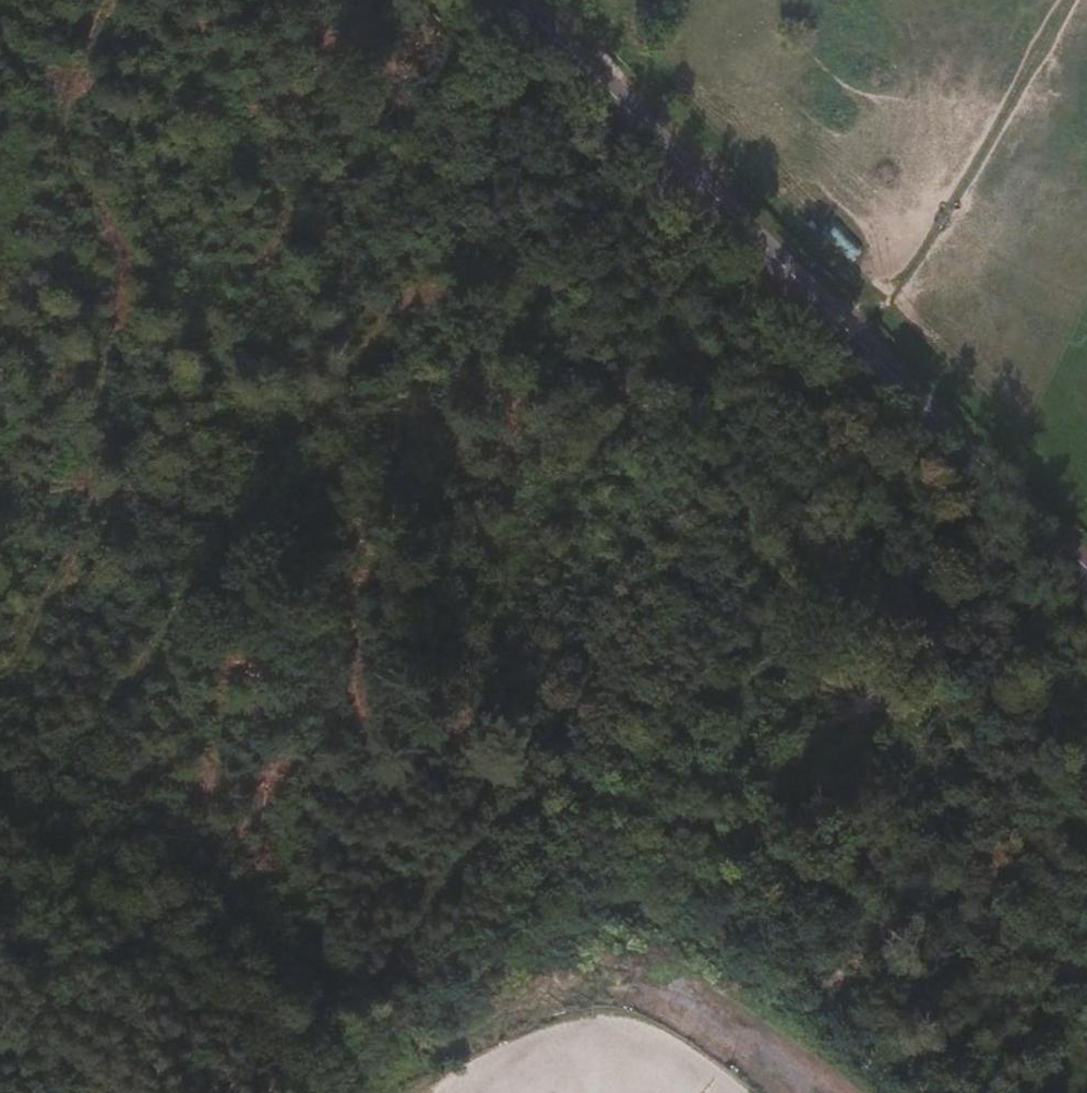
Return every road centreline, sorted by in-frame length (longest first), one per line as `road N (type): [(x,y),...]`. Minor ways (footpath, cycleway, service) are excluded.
road 1 (tertiary): [(517,0),(1086,562)]
road 2 (track): [(243,1092),(0,917)]

